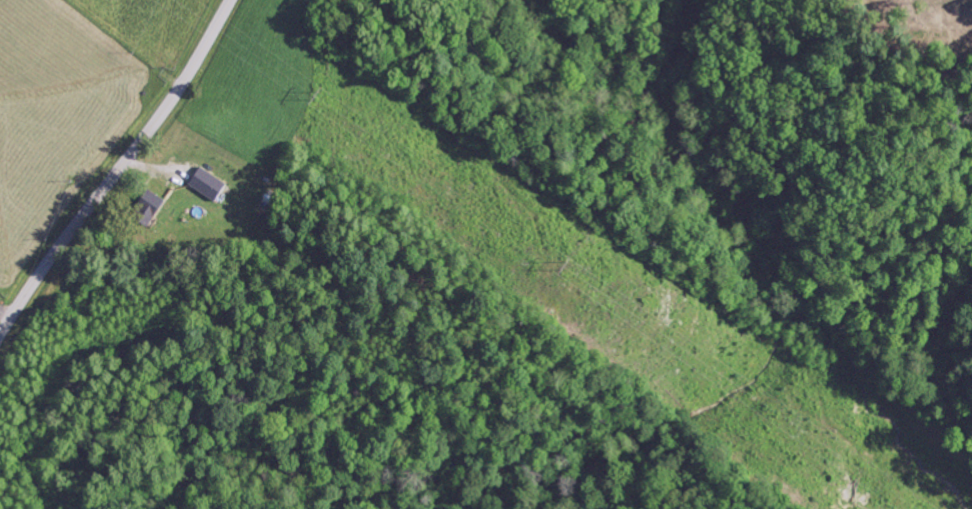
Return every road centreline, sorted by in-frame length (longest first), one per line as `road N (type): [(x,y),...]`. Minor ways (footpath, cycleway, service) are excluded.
road 1 (tertiary): [(0,336),(180,88),(231,0)]

